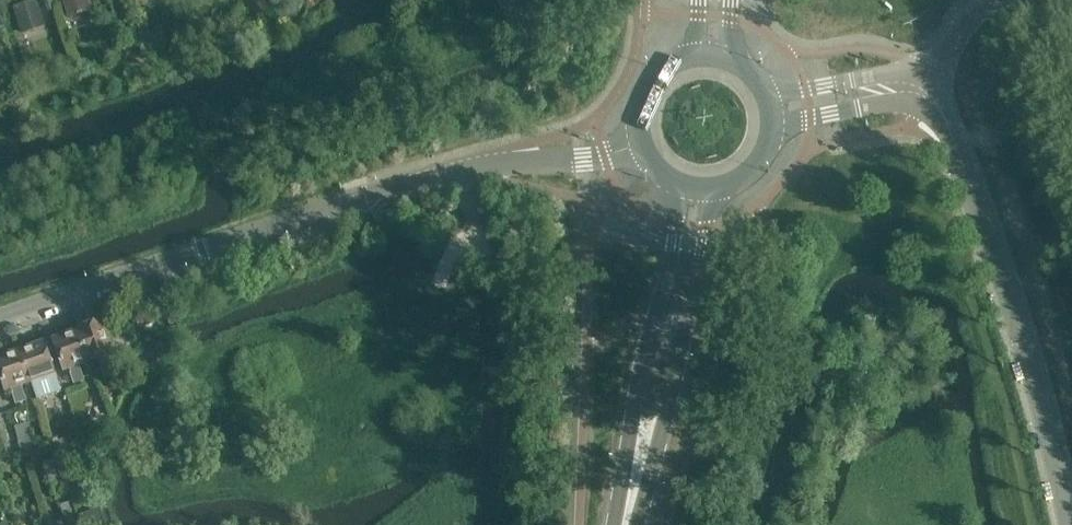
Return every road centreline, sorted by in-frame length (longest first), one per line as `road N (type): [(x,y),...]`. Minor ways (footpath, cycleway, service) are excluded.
road 1 (residential): [(0,320),(367,194)]
road 2 (unclassified): [(1071,512),(962,157)]
road 3 (secondary): [(672,183),(673,258),(615,524)]
road 4 (secondary): [(637,524),(707,226),(725,190)]
road 5 (unclassified): [(367,194),(464,171),(644,147)]
road 6 (tertiary): [(928,80),(882,76),(765,95)]
road 7 (tertiary): [(773,130),(912,106)]

